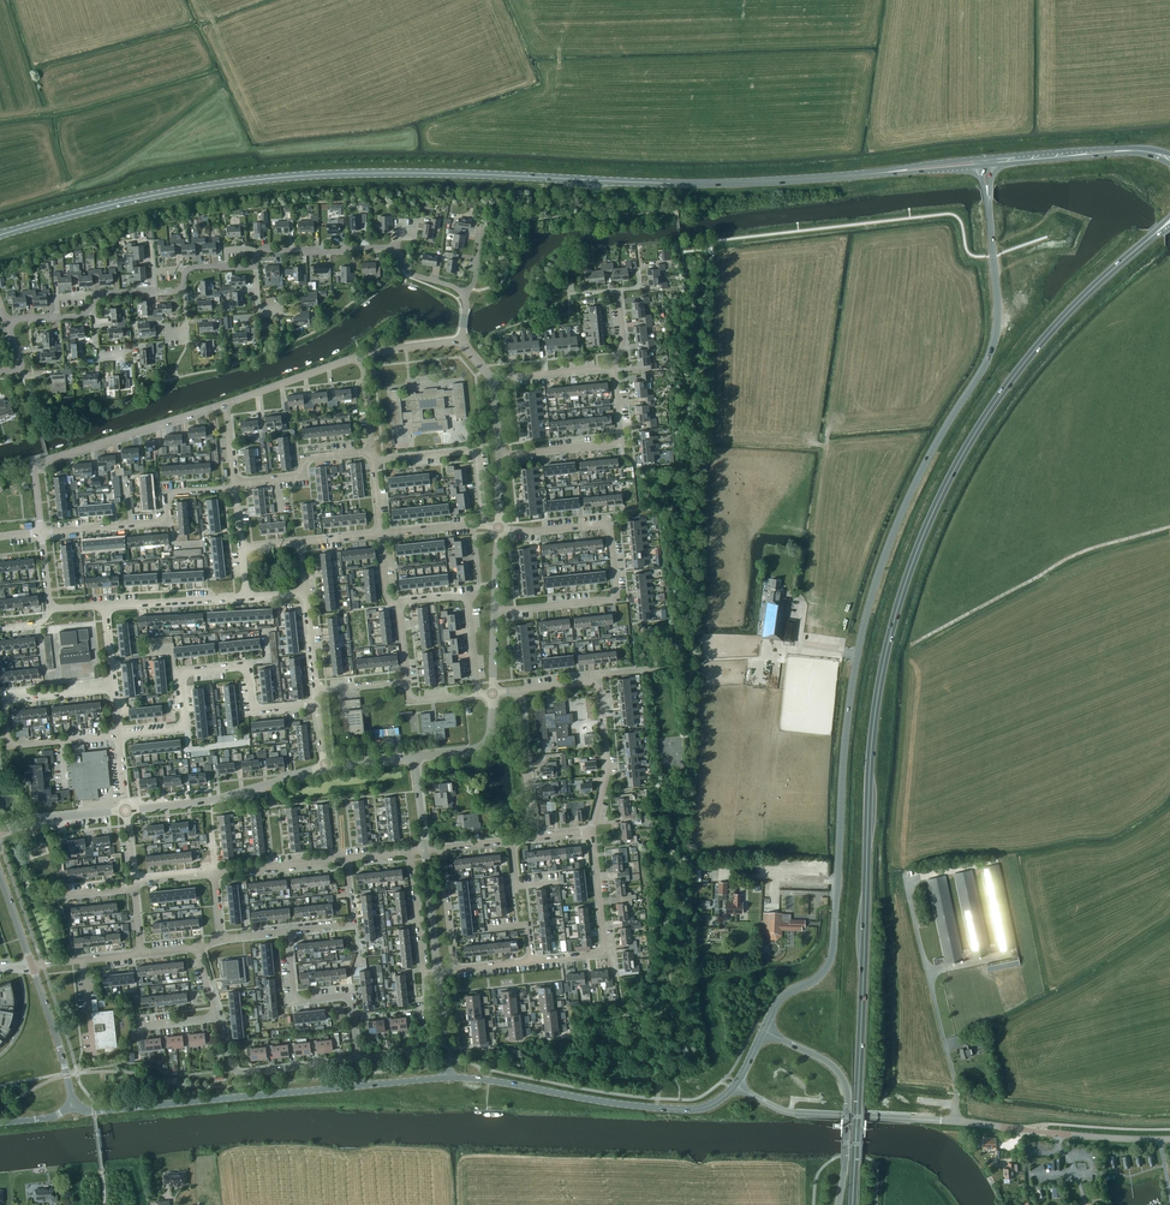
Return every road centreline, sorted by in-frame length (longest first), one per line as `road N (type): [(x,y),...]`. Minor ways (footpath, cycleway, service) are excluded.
road 1 (trunk): [(854,1162),(871,750),(904,586),(940,497),(997,400),(1054,327),(1155,233)]
road 2 (tertiary): [(763,1030),(782,997),(820,976),(830,959),(858,654),(908,498),(992,347),(998,303),(988,200)]
road 3 (primary): [(0,235),(163,193),(310,175),(706,183),(865,174)]
road 4 (tertiary): [(75,1104),(96,1111),(448,1077)]
road 5 (tertiary): [(448,1077),(681,1109),(710,1105),(735,1085)]
road 6 (residential): [(119,736),(184,725),(181,673),(187,672),(247,665),(256,708),(319,704)]
road 7 (tertiary): [(735,1085),(788,1112),(1016,1129)]
road 8 (unclassified): [(41,532),(38,461),(225,405)]
road 9 (residential): [(258,251),(395,247),(408,272),(467,290)]
road 10 (tertiary): [(838,1204),(845,1084),(823,1059),(763,1030)]
road 11 (residential): [(41,532),(160,522),(170,493),(236,488)]
road 12 (residential): [(506,610),(613,599),(611,530),(581,528)]
road 13 (unclassified): [(125,810),(210,801),(326,767)]
road 14 (residential): [(60,741),(12,744),(7,701),(115,688)]
road 15 (residential): [(531,963),(606,954),(591,833)]
road 16 (residential): [(501,456),(621,444),(614,368)]
road 17 (residential): [(357,1061),(350,998),(296,1000),(288,932)]
road 18 (primary): [(992,164),(1125,152),(1169,163)]
road 19 (primary): [(1169,153),(1125,147),(992,156)]
road 20 (residential): [(236,483),(304,477),(304,460),(372,451)]
road 21 (residential): [(591,833),(608,768),(600,682)]
road 22 (tertiary): [(1169,1139),(1016,1129)]
road 23 (residential): [(533,839),(524,690)]
road 24 (tertiary): [(75,1104),(32,966)]
road 25 (unclassified): [(225,405),(361,357)]
road 26 (residential): [(105,605),(247,595)]
road 27 (residential): [(357,1061),(426,1041),(423,972)]
road 28 (residential): [(288,932),(354,926),(347,858)]
road 29 (residential): [(214,872),(347,858)]
road 30 (unclassified): [(0,831),(125,810)]
road 31 (unclassified): [(437,971),(423,849)]
road 32 (residential): [(423,972),(408,851)]
road 33 (residential): [(455,968),(444,847)]
road 34 (residential): [(237,1072),(357,1061)]
road 35 (unclassified): [(415,756),(481,744),(494,694)]

